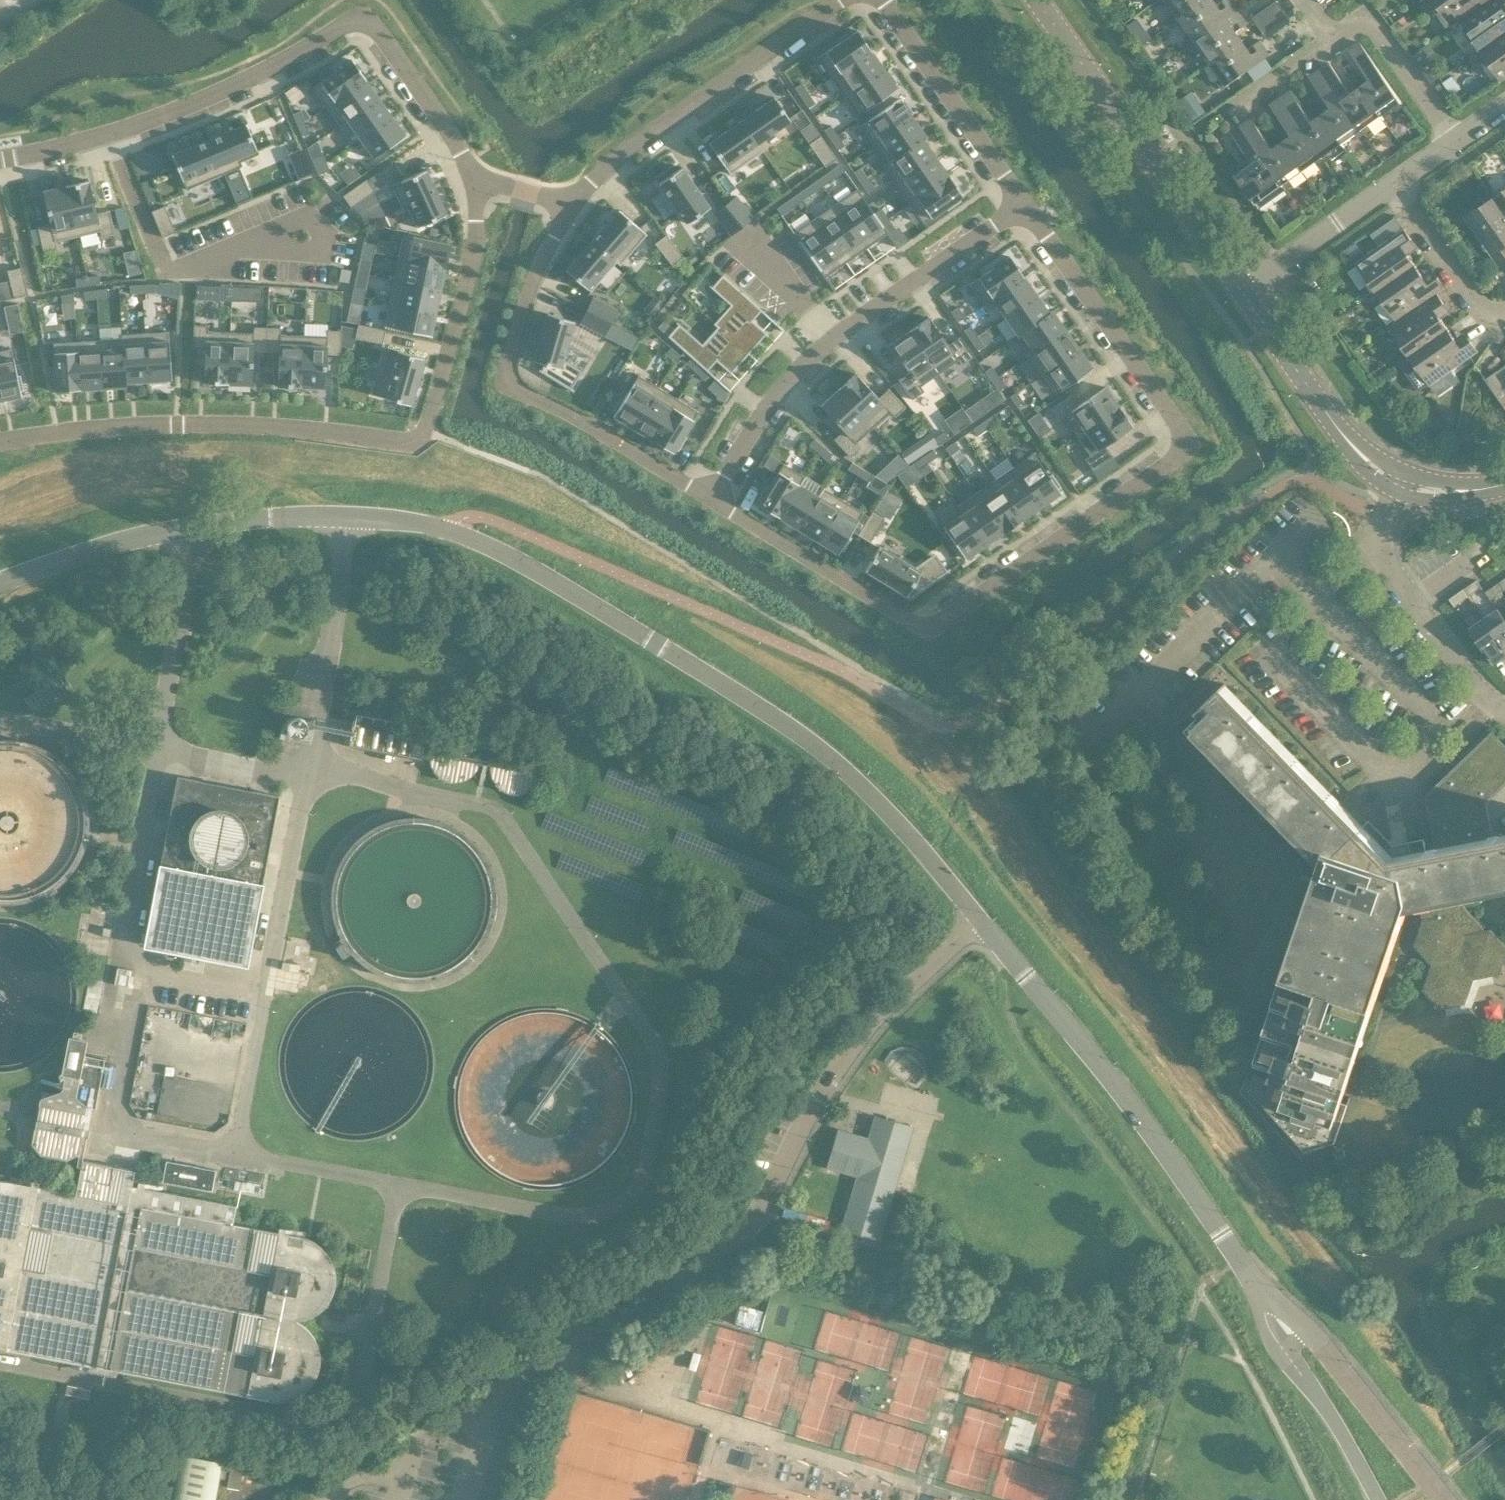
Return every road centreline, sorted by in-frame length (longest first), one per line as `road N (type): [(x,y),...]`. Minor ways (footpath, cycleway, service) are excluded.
road 1 (residential): [(0,582),(105,545),(253,519),(404,518),(452,532),(513,557),(796,729),(910,832),(981,922)]
road 2 (unclassified): [(395,1469),(424,1432),(722,1254),(757,1218),(827,1081),(889,1007),(981,922)]
road 3 (residential): [(0,441),(167,423),(412,443),(425,433),(476,233),(480,184)]
road 4 (residential): [(480,184),(403,61),(362,20),(193,103),(0,163)]
road 5 (residential): [(1185,453),(932,627),(710,498)]
road 6 (residential): [(981,922),(1114,1075),(1288,1315)]
road 7 (residential): [(1023,204),(793,372),(710,498)]
road 8 (residential): [(710,498),(576,417),(512,389),(507,365),(562,206)]
road 9 (residential): [(842,0),(624,153),(562,206)]
road 10 (residential): [(1185,453),(1188,434),(1023,204)]
road 11 (unclassified): [(1402,484),(1339,429),(1242,292)]
road 12 (residential): [(1443,1499),(1314,1333),(1288,1315)]
road 13 (unclassified): [(1242,292),(1111,106)]
road 14 (residential): [(1288,1315),(1278,1335),(1286,1350),(1382,1499)]
road 15 (residential): [(1003,175),(881,0)]
road 16 (residential): [(1504,713),(1466,674),(1377,545)]
road 17 (residential): [(1459,139),(1373,11),(1332,36)]
road 18 (residential): [(1394,186),(1242,292)]
road 19 (residential): [(1190,141),(1332,36)]
road 20 (residential): [(1504,312),(1491,315),(1477,301),(1394,186)]
road 21 (residential): [(1276,558),(1318,600),(1377,545)]
road 22 (unclassified): [(1111,106),(1037,0)]
road 23 (residential): [(1003,175),(1111,106)]

